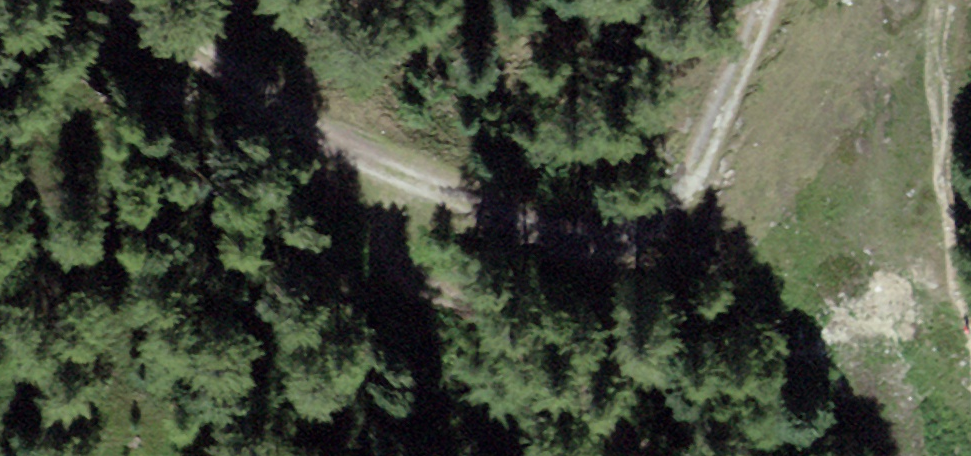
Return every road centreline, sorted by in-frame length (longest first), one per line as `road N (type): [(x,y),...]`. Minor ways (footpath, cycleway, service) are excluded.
road 1 (track): [(771,0),(702,177),(665,225),(607,242),(546,233),(378,169)]
road 2 (track): [(378,169),(401,274),(604,455)]
road 3 (track): [(378,169),(240,97),(97,0)]

